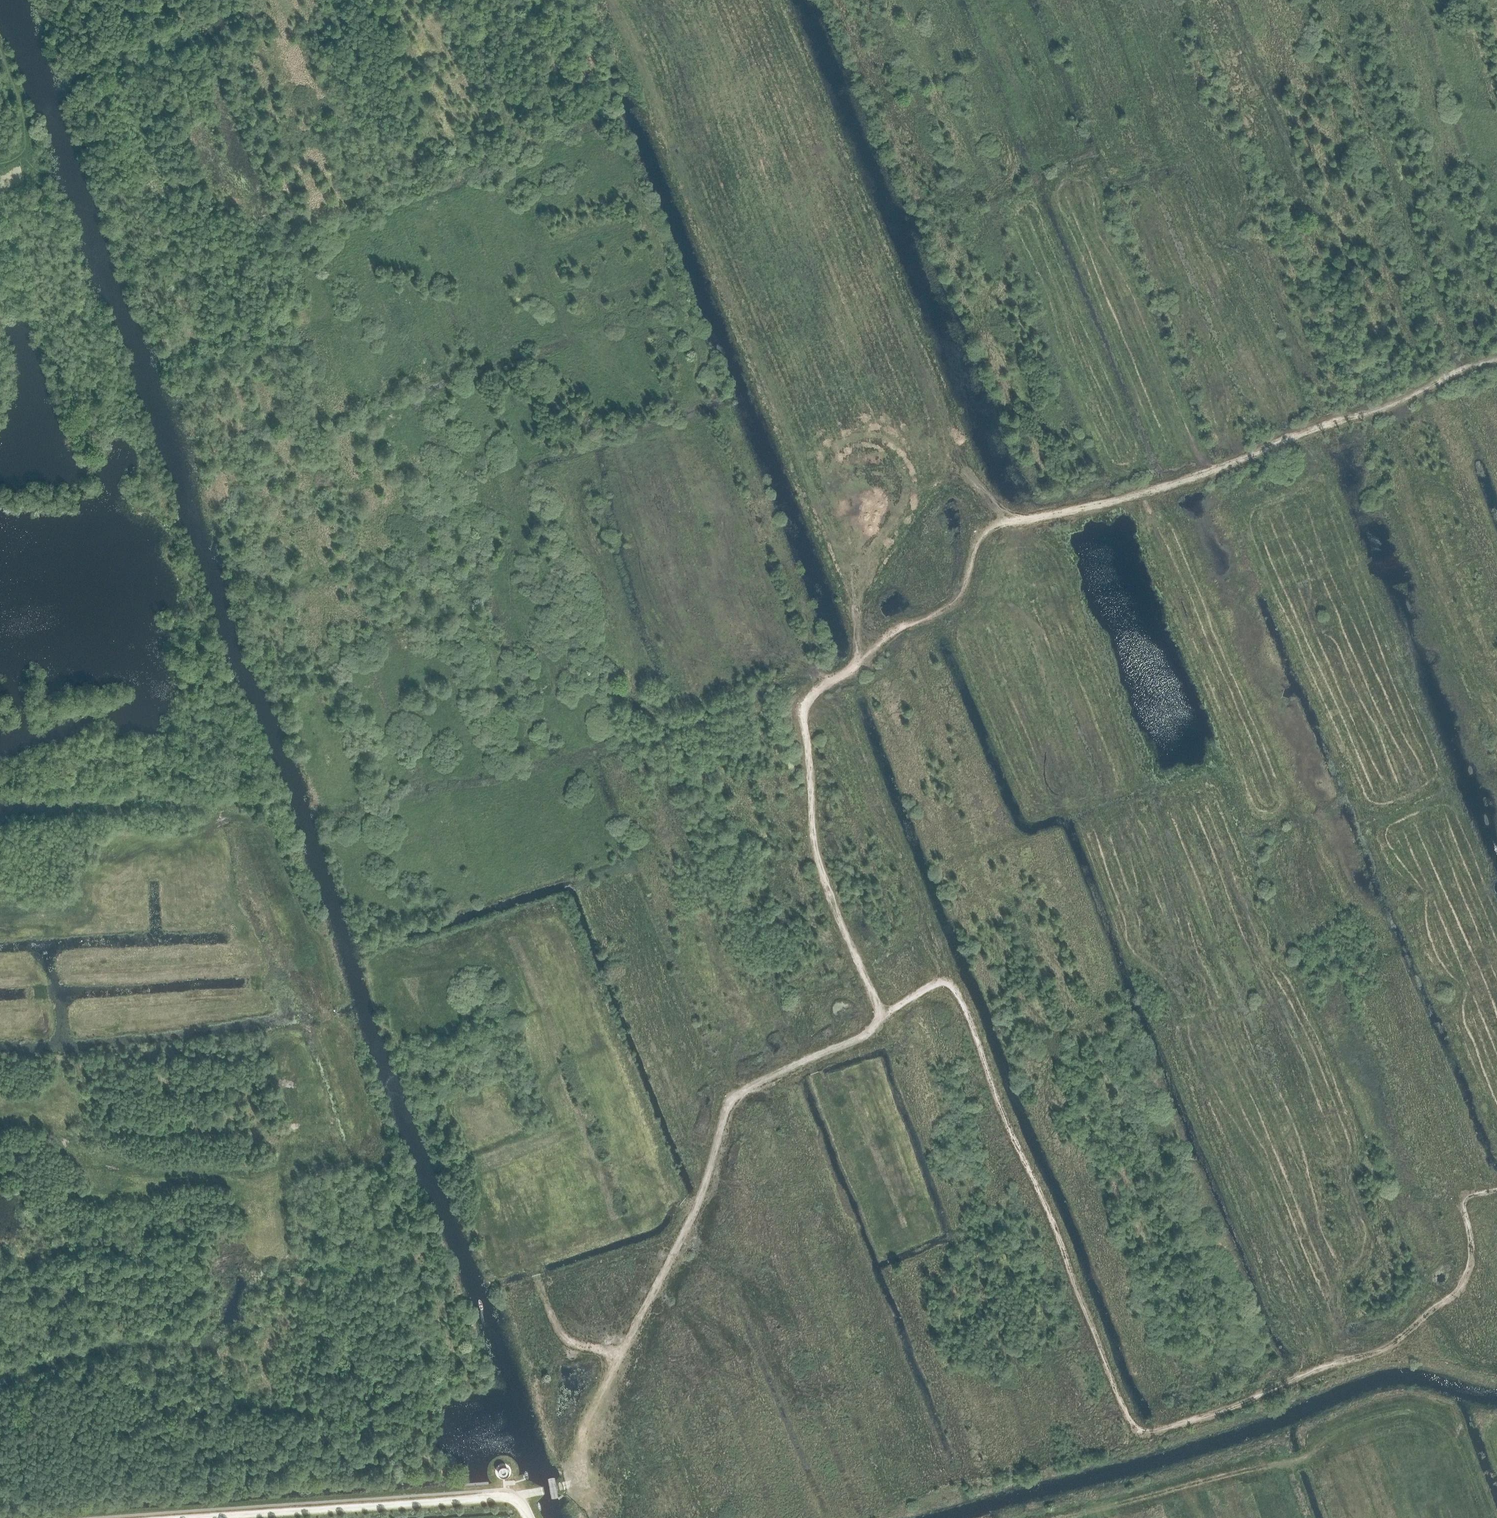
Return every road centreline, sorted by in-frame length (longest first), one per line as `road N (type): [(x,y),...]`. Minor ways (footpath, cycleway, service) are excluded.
road 1 (track): [(228,1517),(502,1498),(526,1517)]

